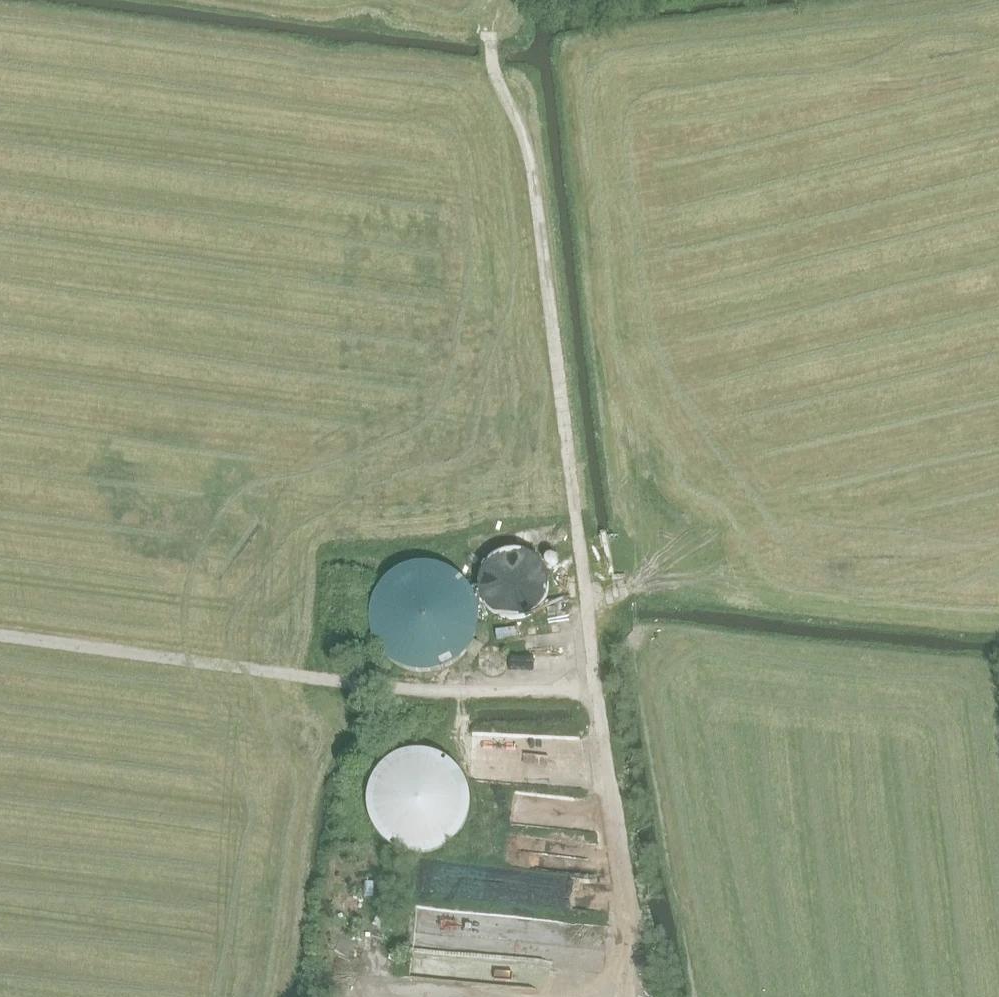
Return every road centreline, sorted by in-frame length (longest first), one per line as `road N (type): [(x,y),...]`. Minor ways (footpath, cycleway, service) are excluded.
road 1 (track): [(623,996),(633,981),(632,947),(534,173),(496,73),(496,0)]
road 2 (track): [(0,635),(406,690),(598,690)]

